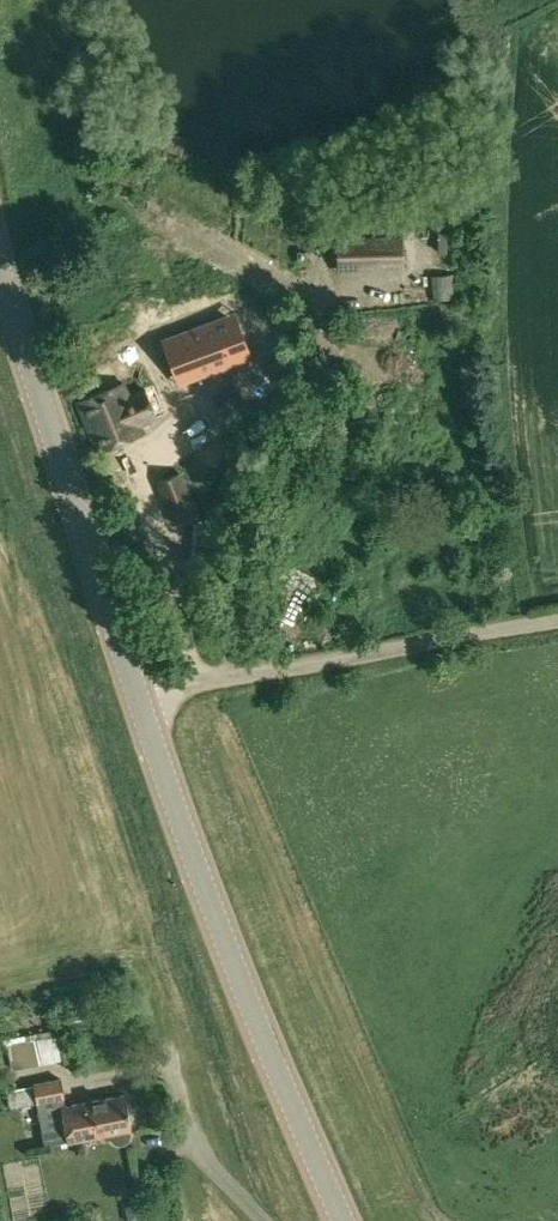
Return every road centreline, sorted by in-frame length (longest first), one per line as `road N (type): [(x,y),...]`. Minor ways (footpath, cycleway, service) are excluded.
road 1 (secondary): [(345,1220),(197,872),(0,269)]
road 2 (track): [(557,619),(141,700)]

